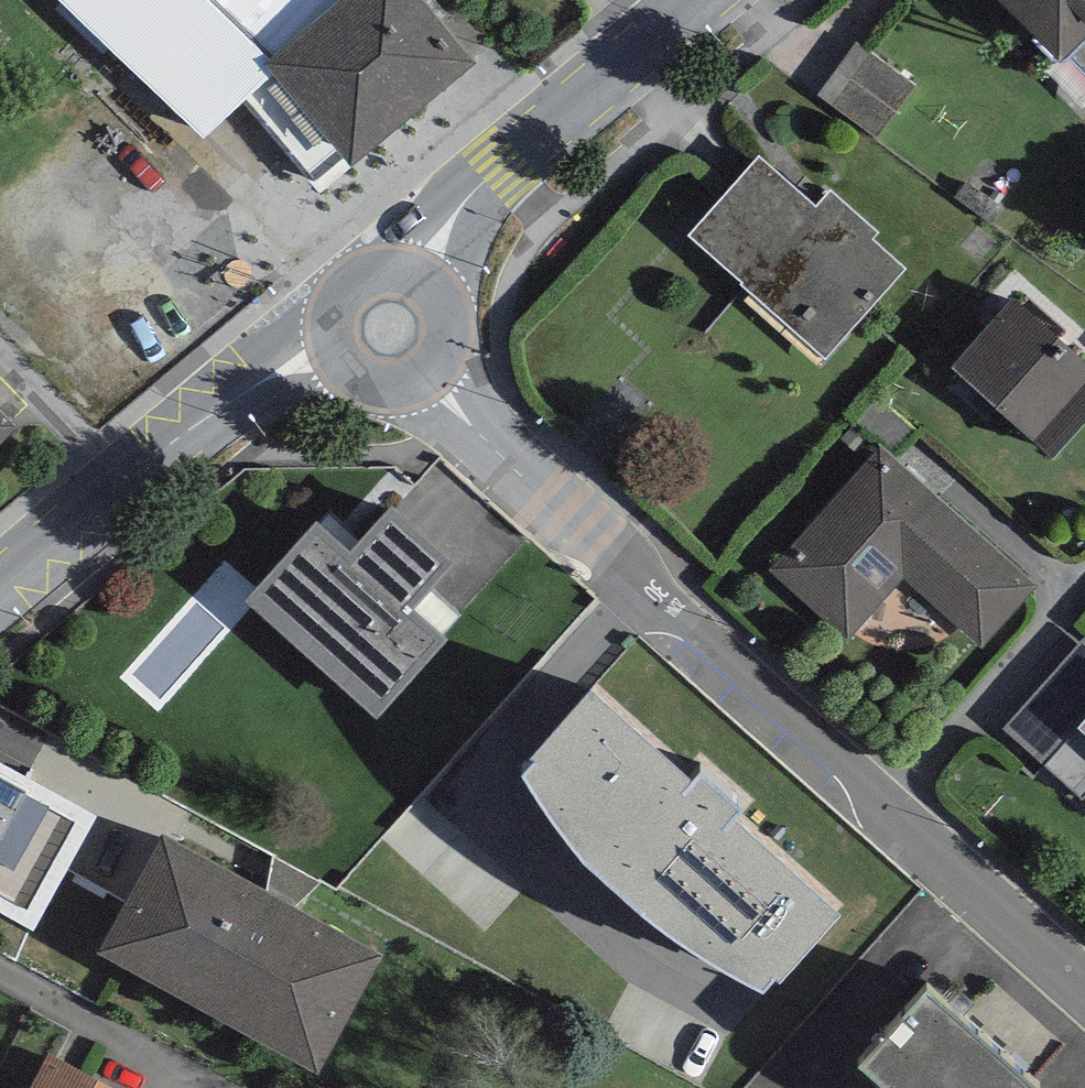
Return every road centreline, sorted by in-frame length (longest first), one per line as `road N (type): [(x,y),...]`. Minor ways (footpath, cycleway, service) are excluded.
road 1 (residential): [(1084,985),(481,433),(390,328)]
road 2 (residential): [(0,584),(139,467),(251,387),(390,328)]
road 3 (residential): [(390,328),(466,202),(502,161),(694,0)]

